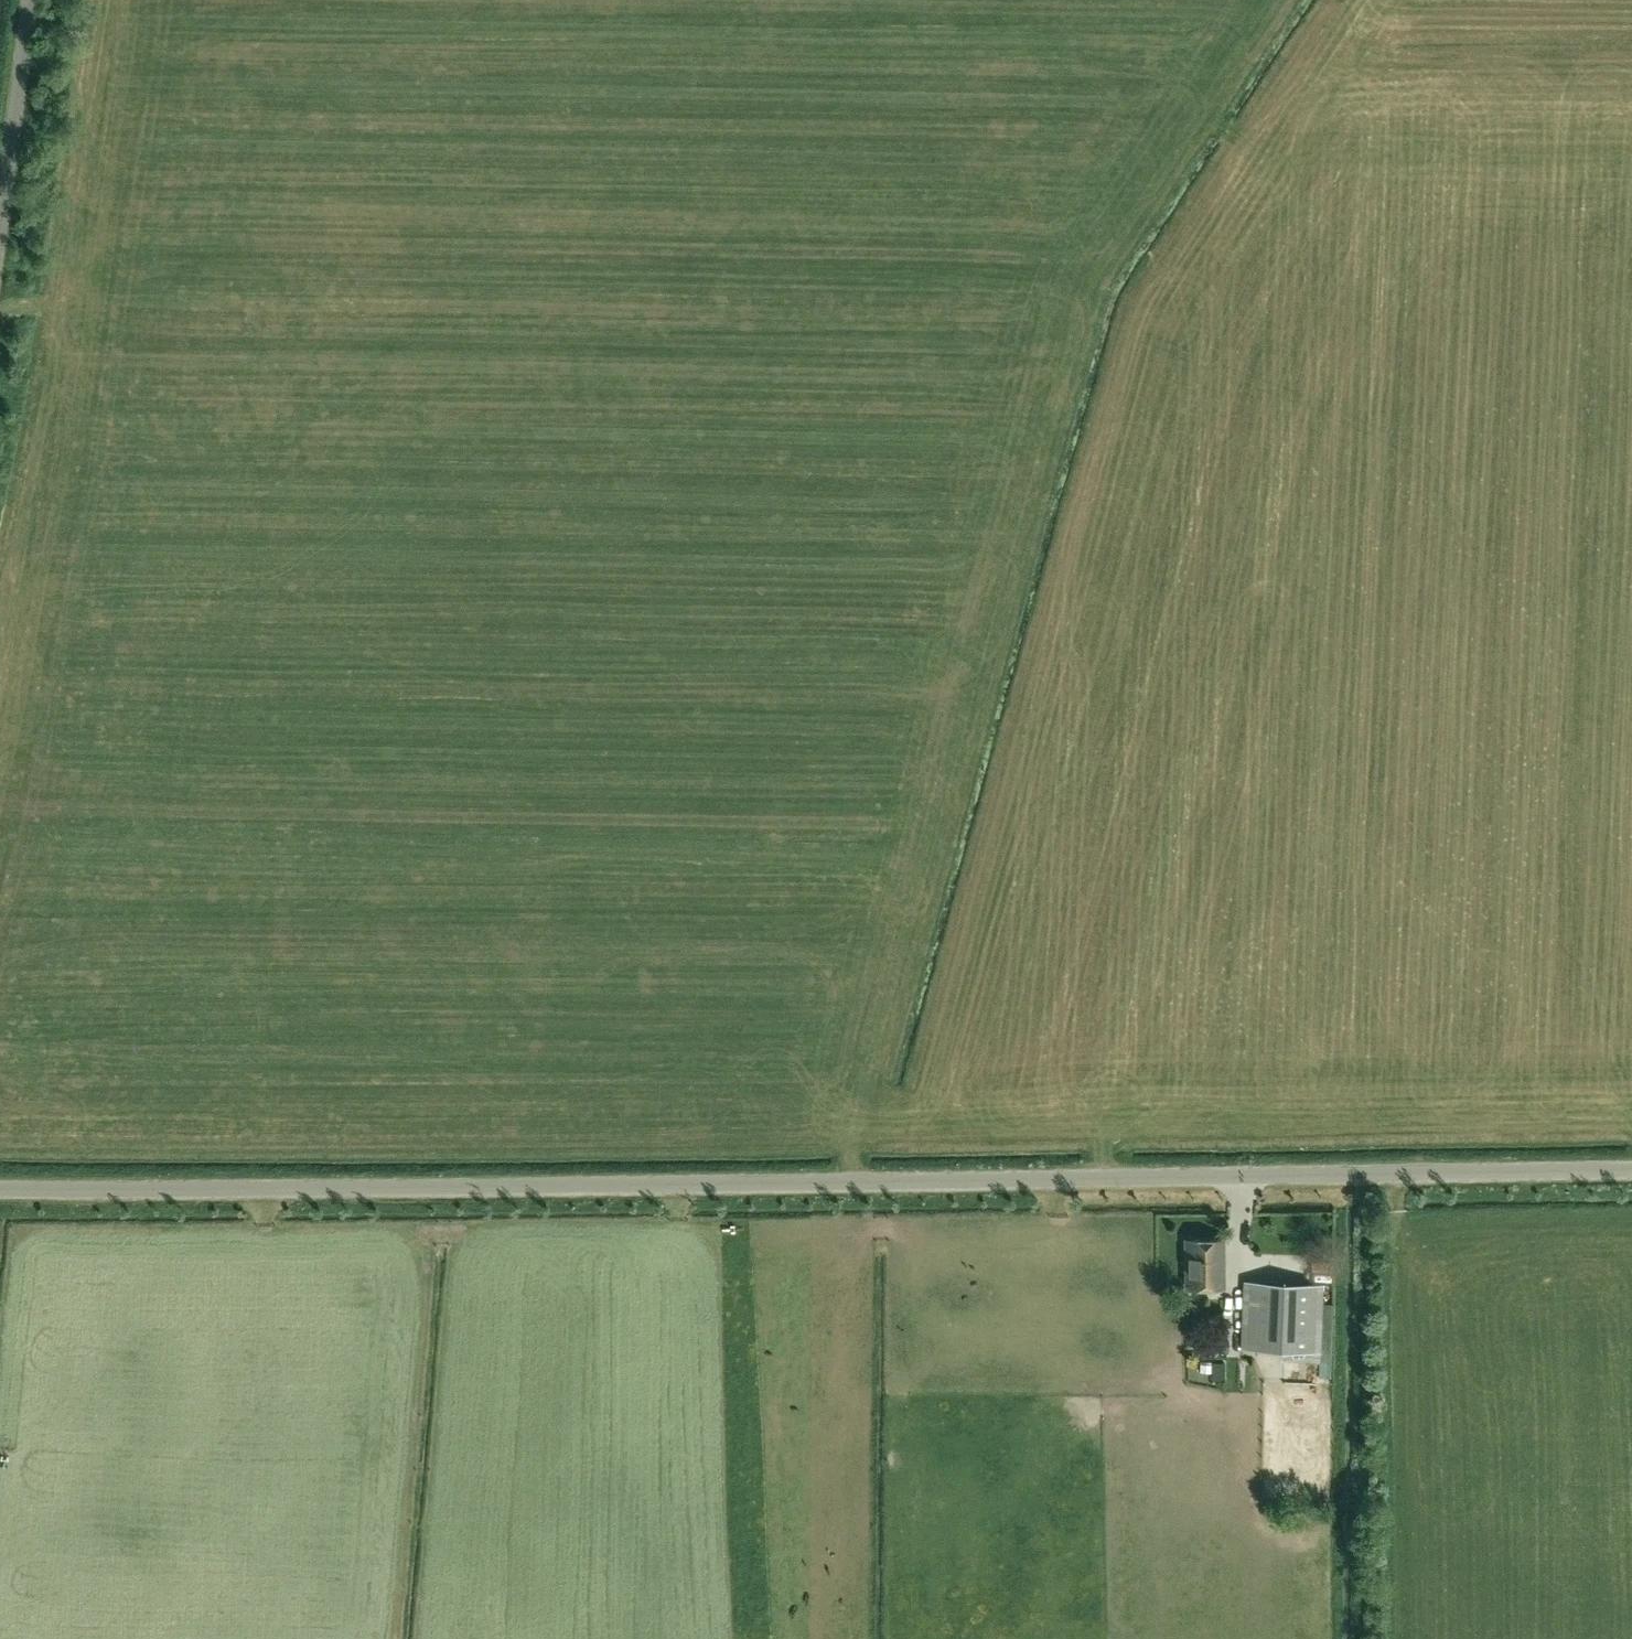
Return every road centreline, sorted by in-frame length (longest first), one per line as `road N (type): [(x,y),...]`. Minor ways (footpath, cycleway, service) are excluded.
road 1 (unclassified): [(1631,1176),(0,1184)]
road 2 (unclassified): [(0,233),(31,0)]

